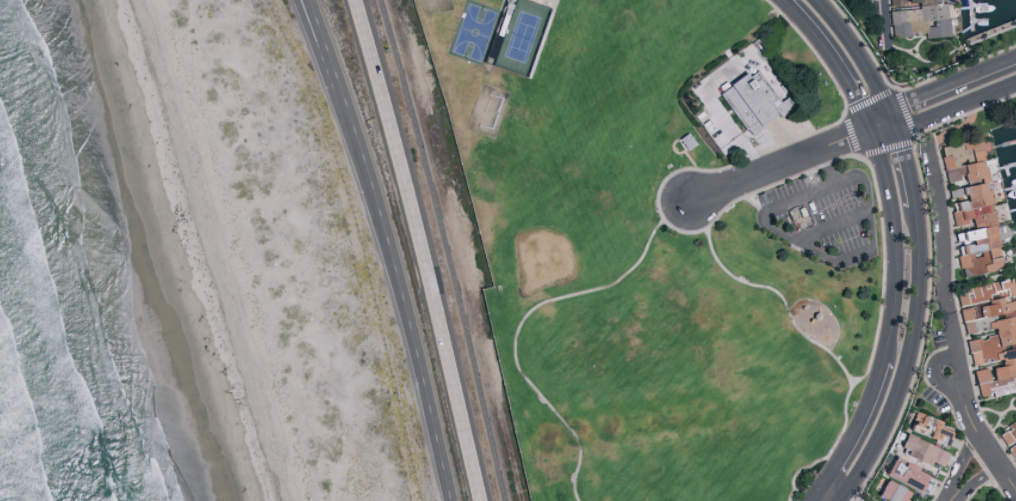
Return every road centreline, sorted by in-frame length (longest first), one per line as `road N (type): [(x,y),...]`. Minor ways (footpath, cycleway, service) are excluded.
road 1 (primary): [(483,500),(355,0)]
road 2 (primary): [(337,83),(446,500)]
road 3 (tertiary): [(868,128),(894,219),(889,338),(864,413),(810,500)]
road 4 (residential): [(926,144),(966,404),(1015,488)]
road 5 (tertiary): [(838,500),(872,450),(906,365),(918,275),(915,202)]
road 6 (residential): [(692,203),(868,128)]
road 7 (tertiary): [(1015,57),(887,111),(868,128)]
road 8 (tertiary): [(868,128),(896,131),(1015,81)]
road 9 (tertiary): [(784,1),(831,61),(868,128)]
road 10 (tertiary): [(887,111),(815,0)]

